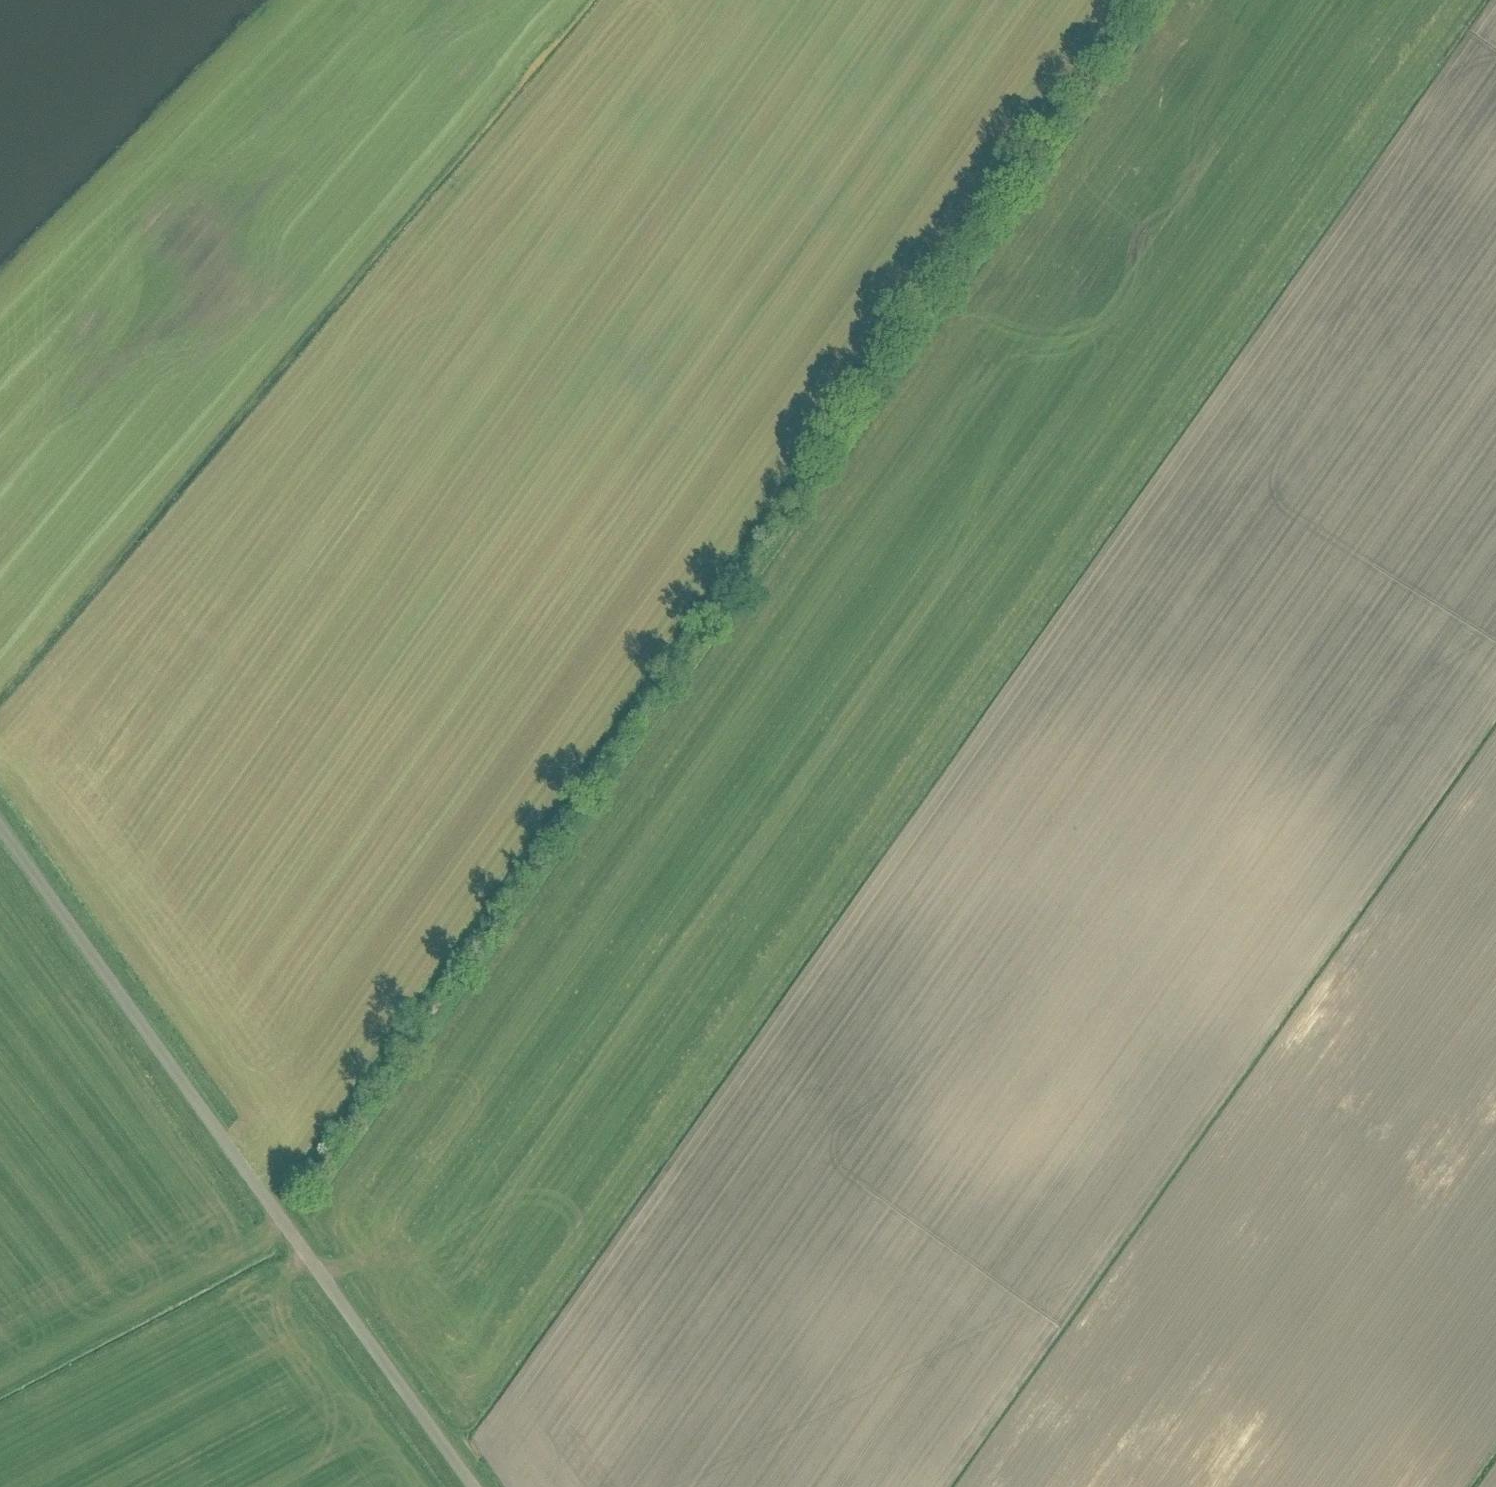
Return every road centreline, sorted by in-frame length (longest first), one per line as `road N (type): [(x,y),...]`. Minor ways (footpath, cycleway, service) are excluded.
road 1 (unclassified): [(473,1486),(0,828)]

